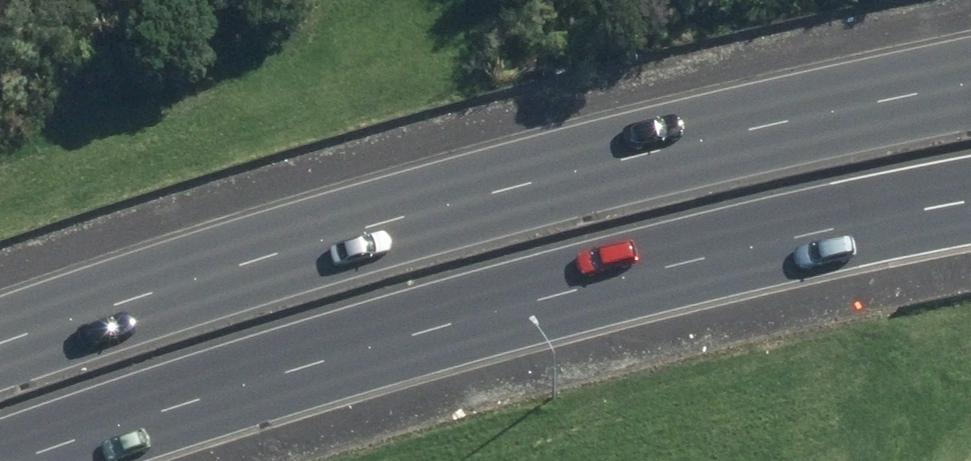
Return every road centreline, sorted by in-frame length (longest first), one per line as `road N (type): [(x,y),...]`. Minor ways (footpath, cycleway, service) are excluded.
road 1 (primary): [(0,347),(249,255),(589,161),(970,78)]
road 2 (primary): [(970,213),(649,273),(371,347),(17,460)]

